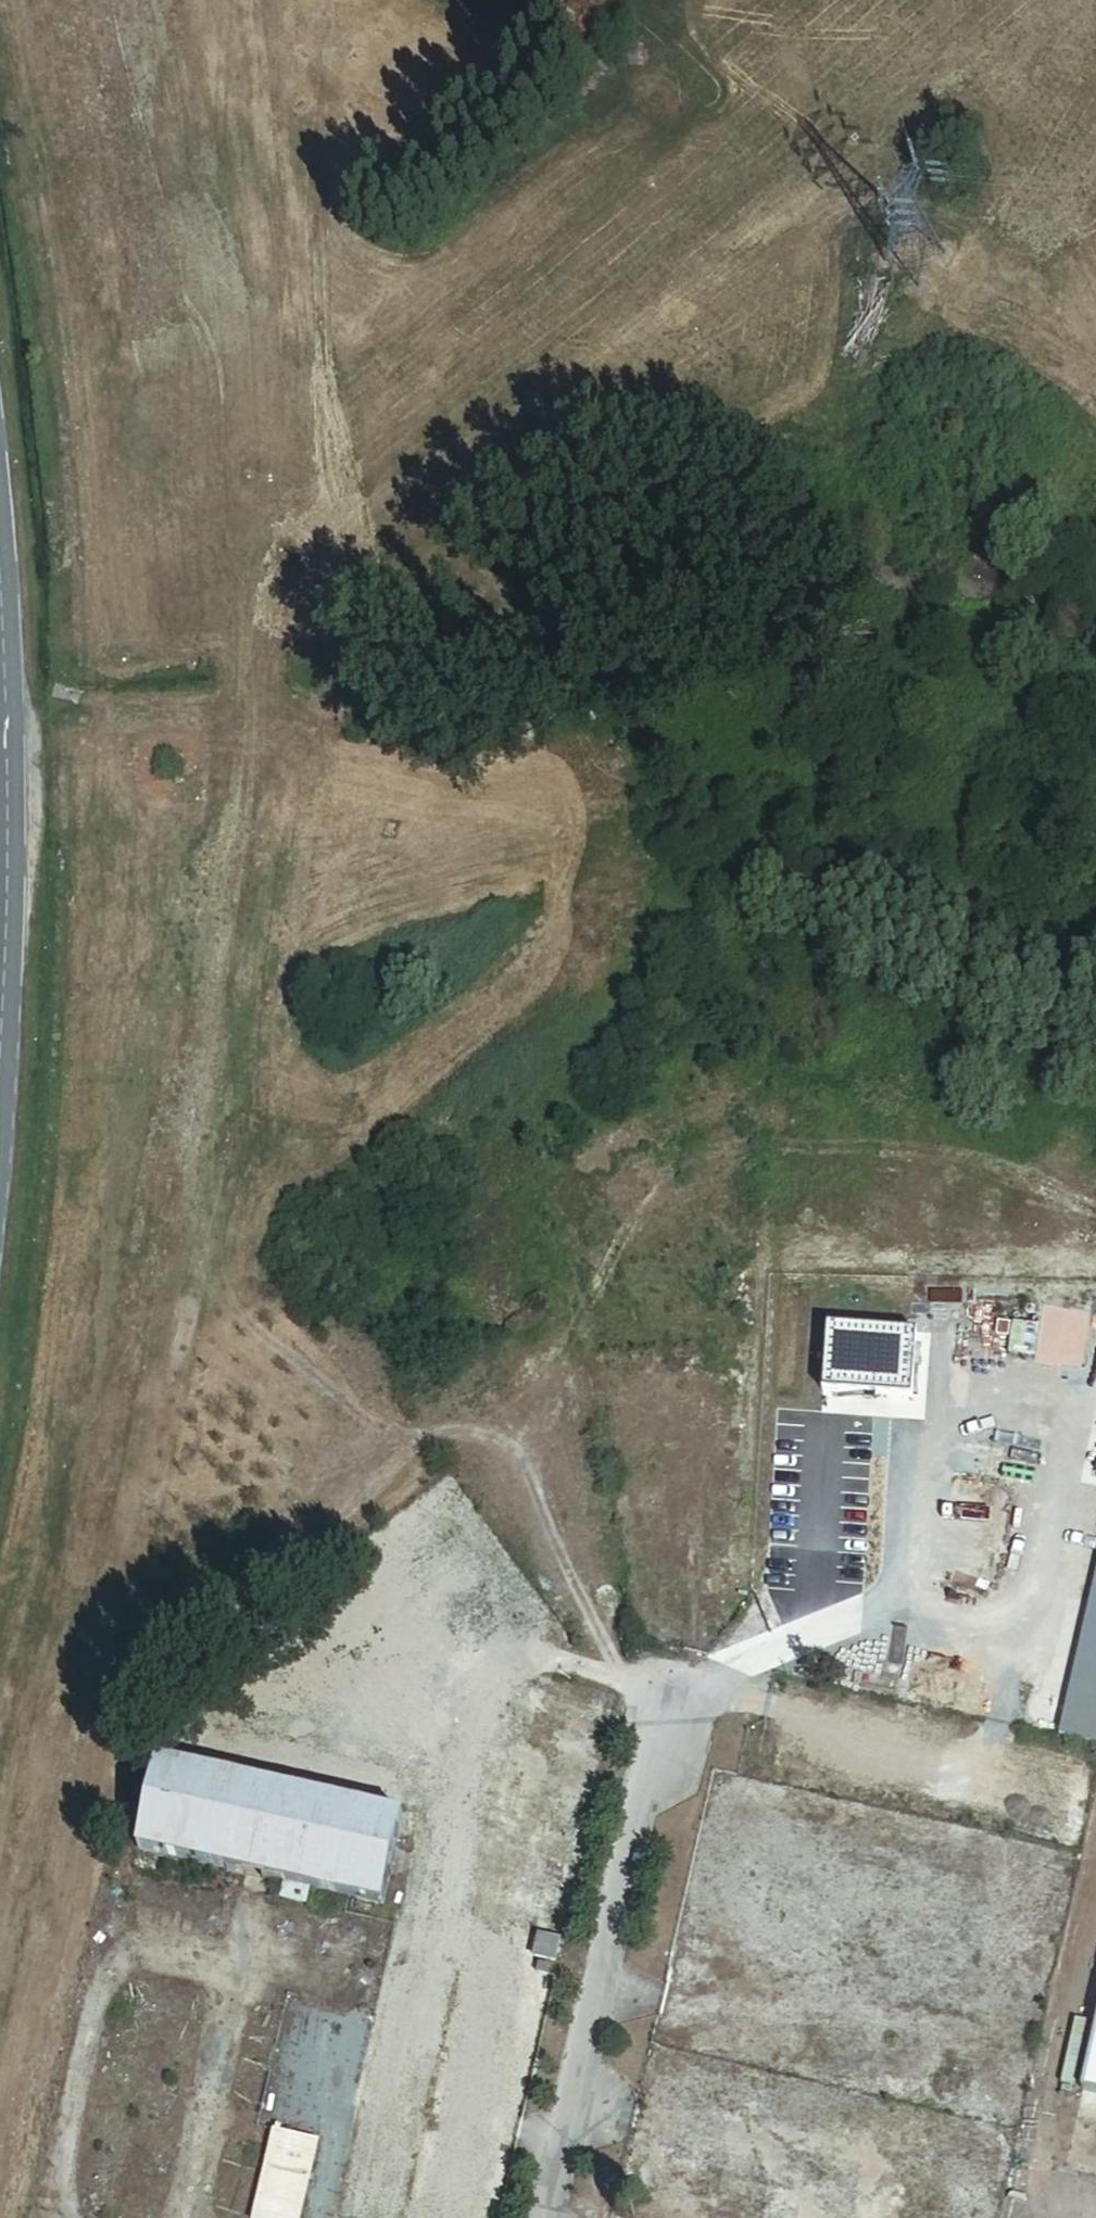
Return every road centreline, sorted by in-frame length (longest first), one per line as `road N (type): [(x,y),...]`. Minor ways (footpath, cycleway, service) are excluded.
road 1 (unclassified): [(560,2217),(670,1726),(774,1647)]
road 2 (secondary): [(0,583),(6,640),(0,944)]

